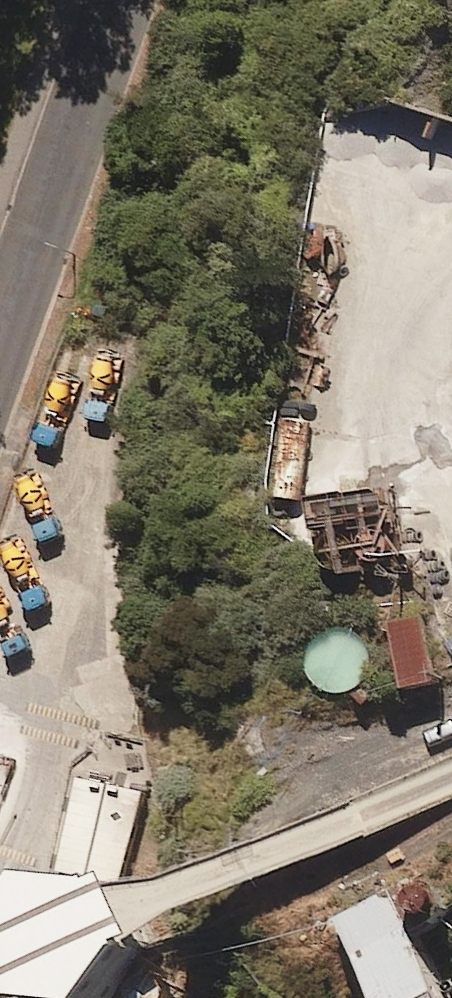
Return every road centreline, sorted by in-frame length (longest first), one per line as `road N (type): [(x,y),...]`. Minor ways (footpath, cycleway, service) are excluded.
road 1 (tertiary): [(115,0),(0,344)]
road 2 (track): [(149,910),(451,776)]
road 3 (track): [(315,894),(451,827)]

